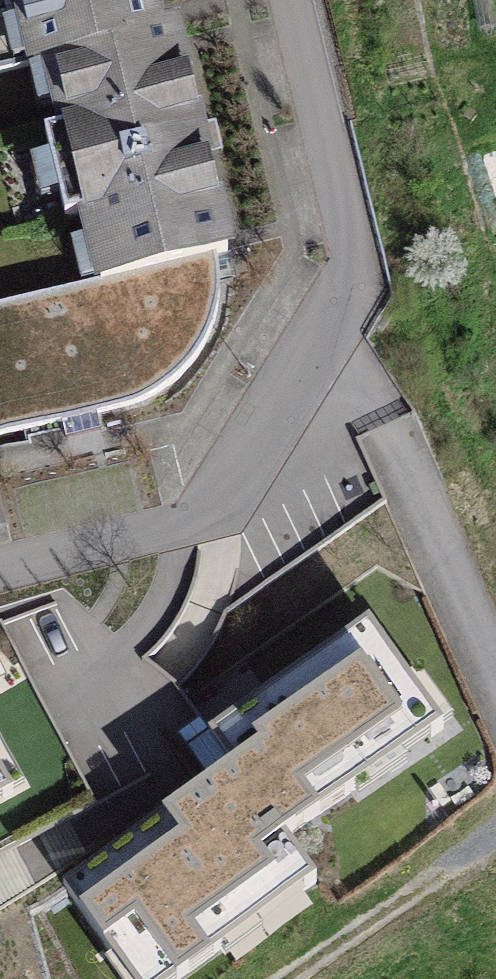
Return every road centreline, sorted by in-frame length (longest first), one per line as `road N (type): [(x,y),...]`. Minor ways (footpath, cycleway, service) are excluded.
road 1 (residential): [(293,0),(360,266),(221,503),(0,564)]
road 2 (track): [(321,332),(368,394),(495,664)]
road 3 (track): [(264,978),(495,820)]

